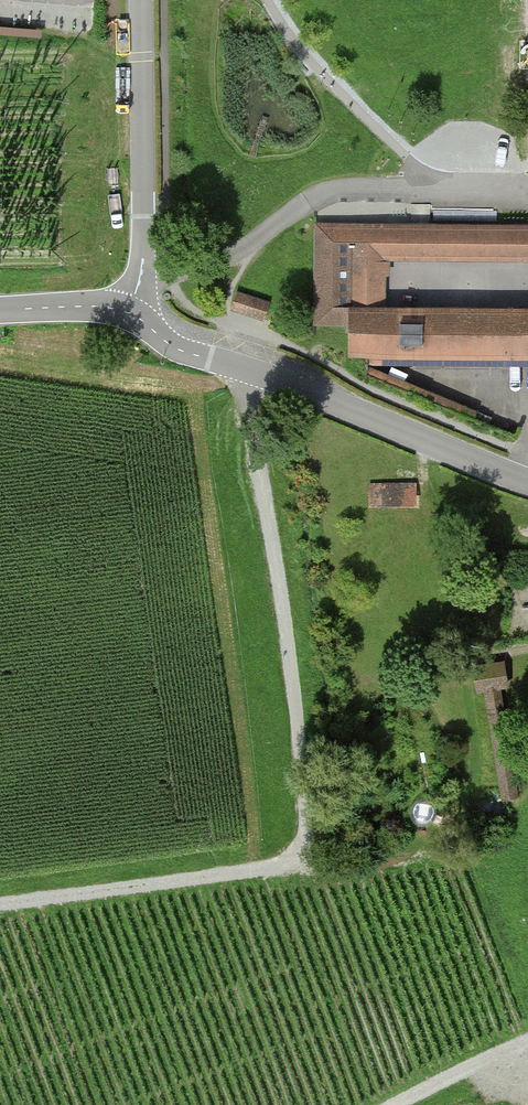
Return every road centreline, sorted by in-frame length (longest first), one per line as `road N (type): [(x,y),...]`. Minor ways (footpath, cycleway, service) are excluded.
road 1 (track): [(0,908),(287,869),(302,854),(299,706),(237,367)]
road 2 (tertiary): [(527,483),(326,398),(180,350),(112,307),(0,311)]

